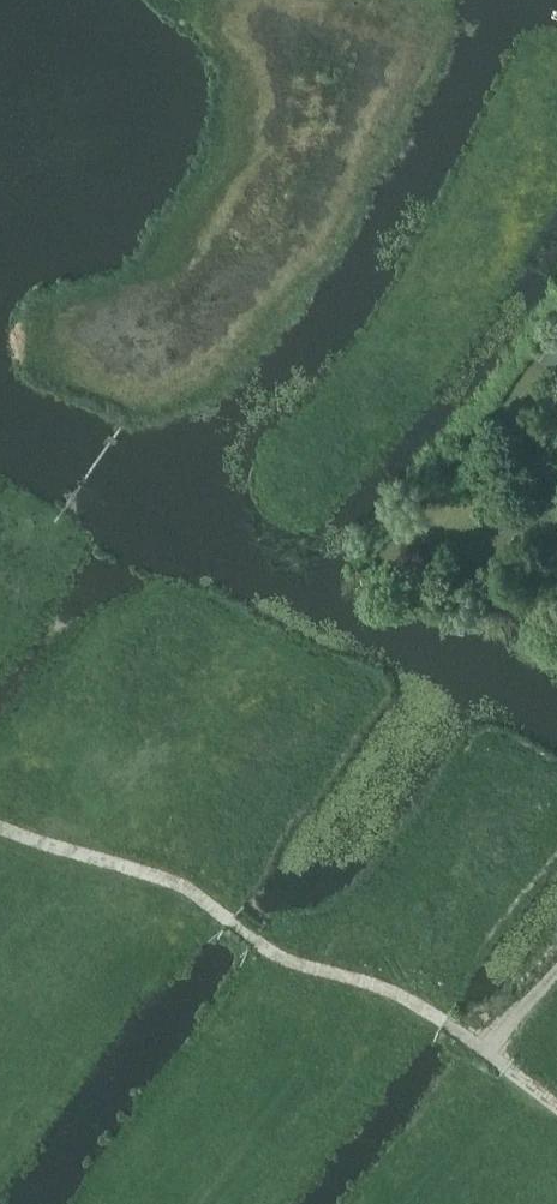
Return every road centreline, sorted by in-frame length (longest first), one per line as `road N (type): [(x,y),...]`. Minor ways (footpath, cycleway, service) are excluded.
road 1 (track): [(0,828),(212,908),(314,969),(485,1043)]

